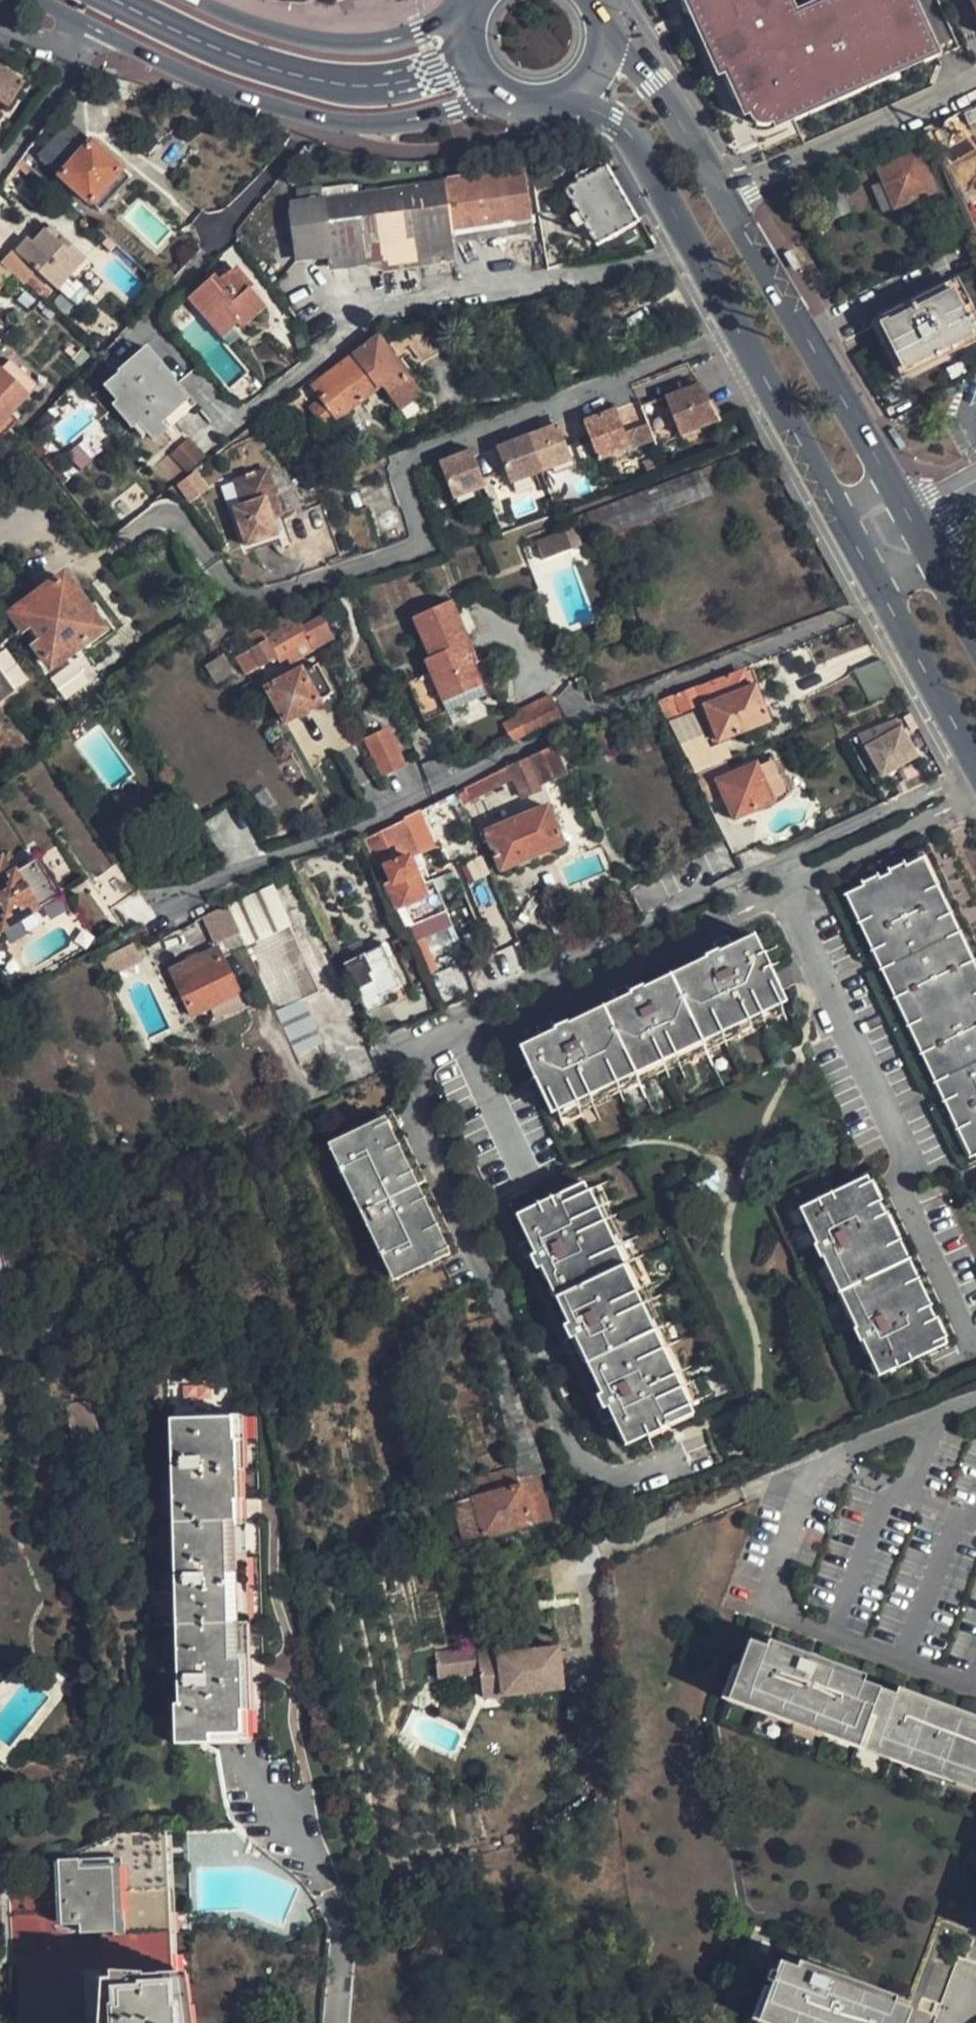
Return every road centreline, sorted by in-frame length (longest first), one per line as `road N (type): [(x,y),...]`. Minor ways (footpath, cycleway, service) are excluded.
road 1 (residential): [(742,334),(402,466),(423,548),(260,595),(238,594),(165,518),(87,570)]
road 2 (residential): [(886,598),(551,734),(368,824),(237,869),(164,908)]
road 3 (residential): [(438,1035),(422,1072),(418,1120),(581,1460),(617,1477),(674,1459)]
road 4 (residential): [(975,1404),(593,1560),(601,1674)]
road 5 (residential): [(784,890),(914,1166),(898,1187),(975,1352)]
road 6 (tertiary): [(95,28),(197,80),(346,123),(422,118),(509,95)]
road 7 (tertiary): [(908,518),(721,198)]
road 8 (tertiary): [(572,93),(632,140),(742,334)]
road 9 (tertiary): [(475,7),(420,32),(349,45),(272,32),(195,0)]
road 10 (residential): [(338,2022),(344,1945),(331,1893),(239,1764)]
road 11 (residential): [(975,84),(721,198)]
road 12 (residential): [(794,855),(550,969)]
road 13 (residential): [(564,995),(784,890)]
road 14 (tertiary): [(742,334),(858,546)]
road 15 (residential): [(975,767),(794,855)]
road 16 (tertiary): [(721,198),(655,84),(606,45)]
road 17 (residential): [(806,879),(975,799)]
road 18 (tertiary): [(886,598),(975,761)]
road 19 (residential): [(95,28),(0,170)]
road 20 (residential): [(462,1044),(529,1183)]
road 21 (tertiary): [(975,643),(908,518)]
road 22 (residential): [(550,969),(449,1018),(454,1028)]

